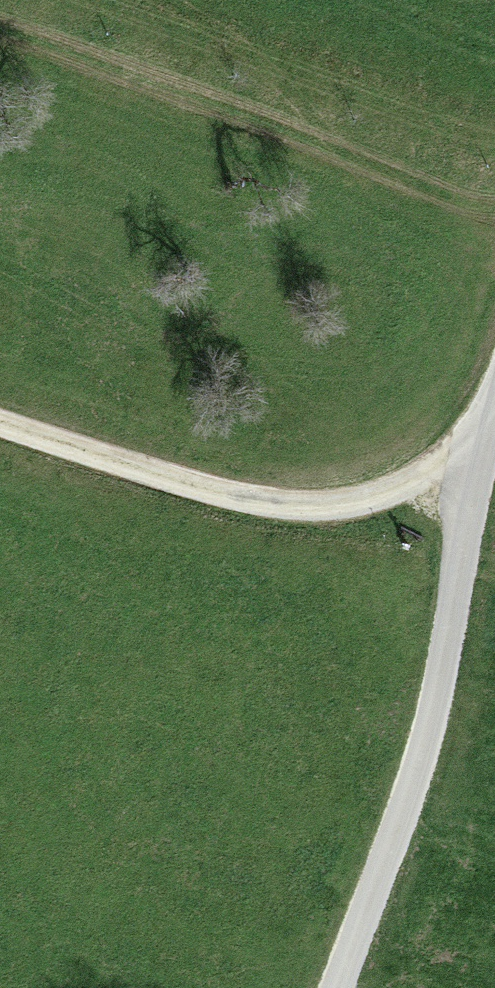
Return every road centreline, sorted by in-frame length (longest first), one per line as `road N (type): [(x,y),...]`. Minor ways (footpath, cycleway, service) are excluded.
road 1 (track): [(334,987),(420,757),(474,428)]
road 2 (track): [(494,387),(474,428),(424,475),(355,504),(270,512),(164,484),(0,423)]

